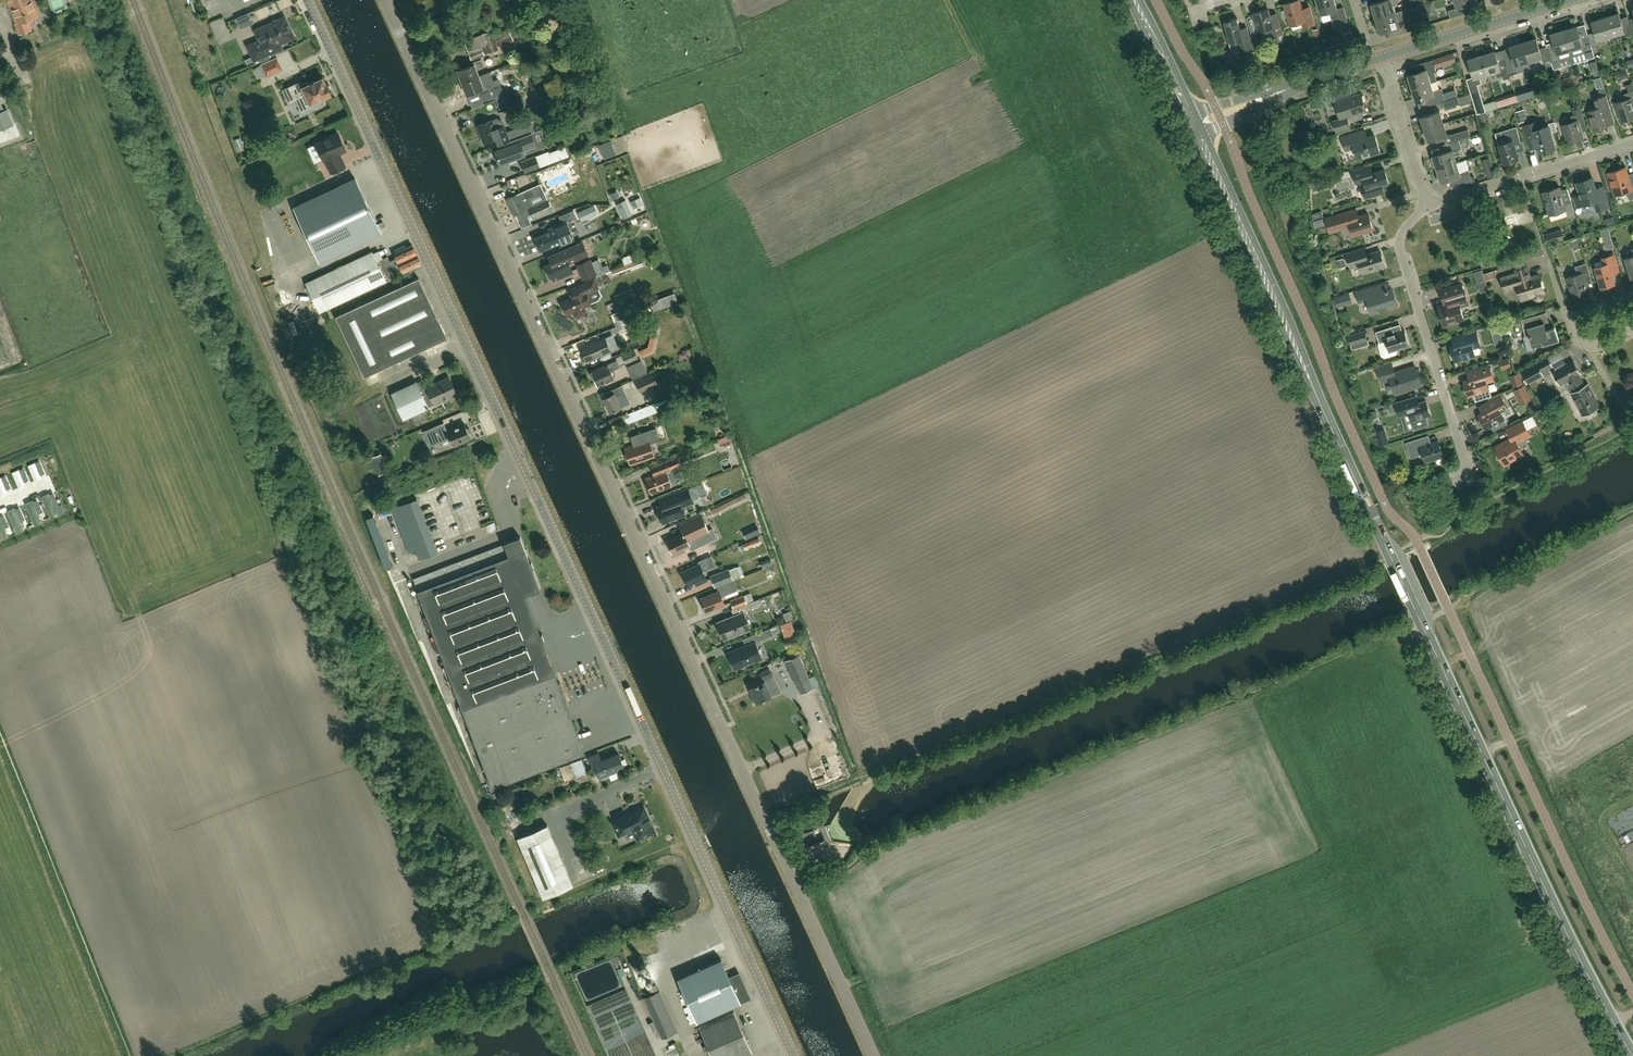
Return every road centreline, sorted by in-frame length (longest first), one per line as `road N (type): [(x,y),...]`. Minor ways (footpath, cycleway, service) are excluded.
road 1 (unclassified): [(873,1055),(386,0)]
road 2 (tertiary): [(795,1055),(308,0)]
road 3 (secondary): [(1632,1055),(1545,888),(1195,126)]
road 4 (residential): [(1475,484),(1398,250),(1402,233),(1425,208)]
road 5 (residential): [(1632,143),(1425,208)]
road 6 (tertiary): [(1195,126),(1383,57)]
road 7 (tertiary): [(1383,57),(1568,0)]
road 8 (residential): [(1425,208),(1383,57)]
road 9 (secondary): [(1195,126),(1135,0)]

